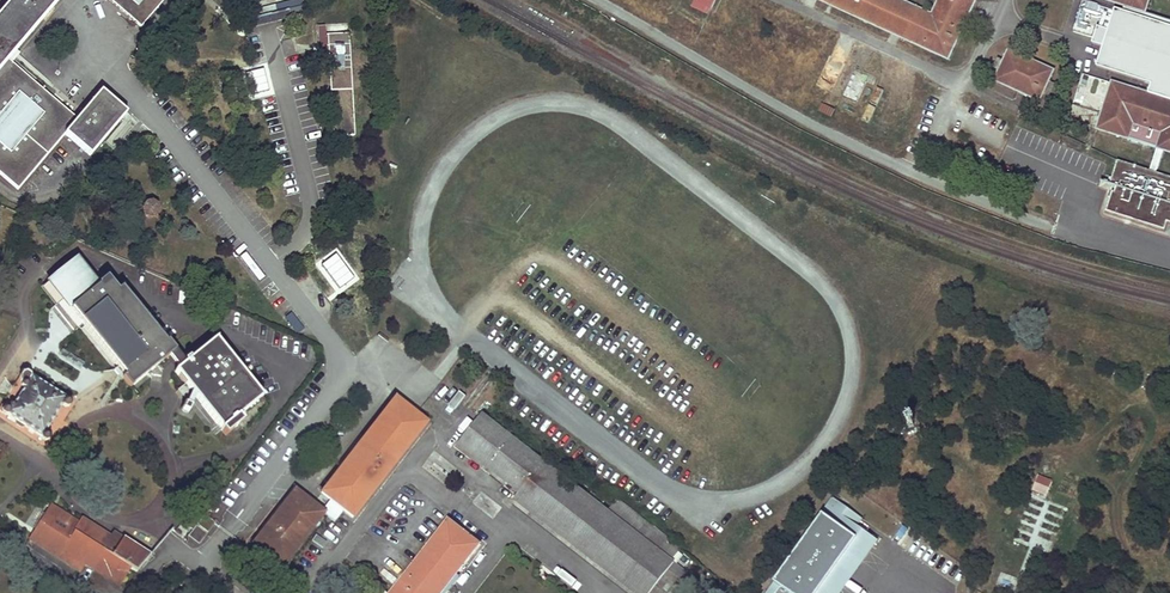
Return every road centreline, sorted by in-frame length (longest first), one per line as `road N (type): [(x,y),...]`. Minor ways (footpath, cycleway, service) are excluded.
road 1 (track): [(1169,287),(990,234),(845,176),(610,55),(527,0)]

